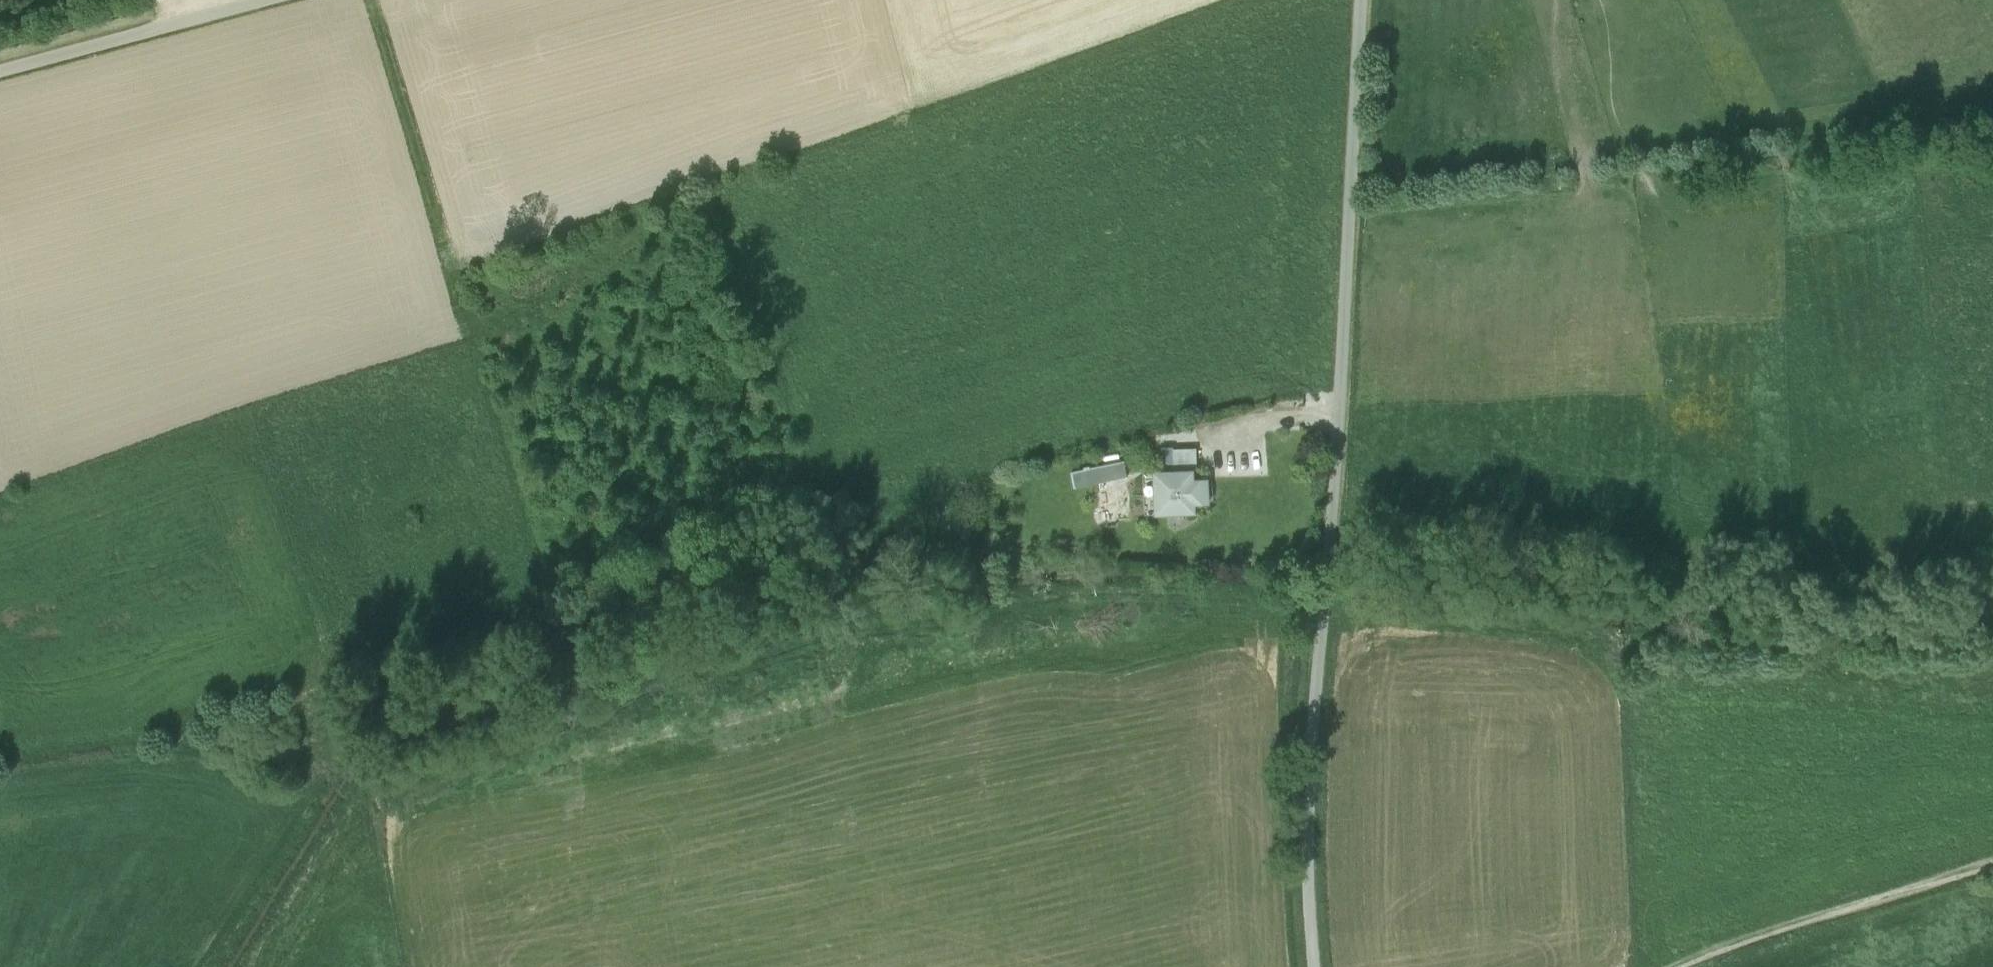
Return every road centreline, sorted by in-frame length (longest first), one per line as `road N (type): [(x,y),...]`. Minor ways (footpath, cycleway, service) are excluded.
road 1 (unclassified): [(1320,966),(1317,768),(1370,0)]
road 2 (track): [(1992,868),(1689,966)]
road 3 (unclassified): [(264,0),(0,71)]

